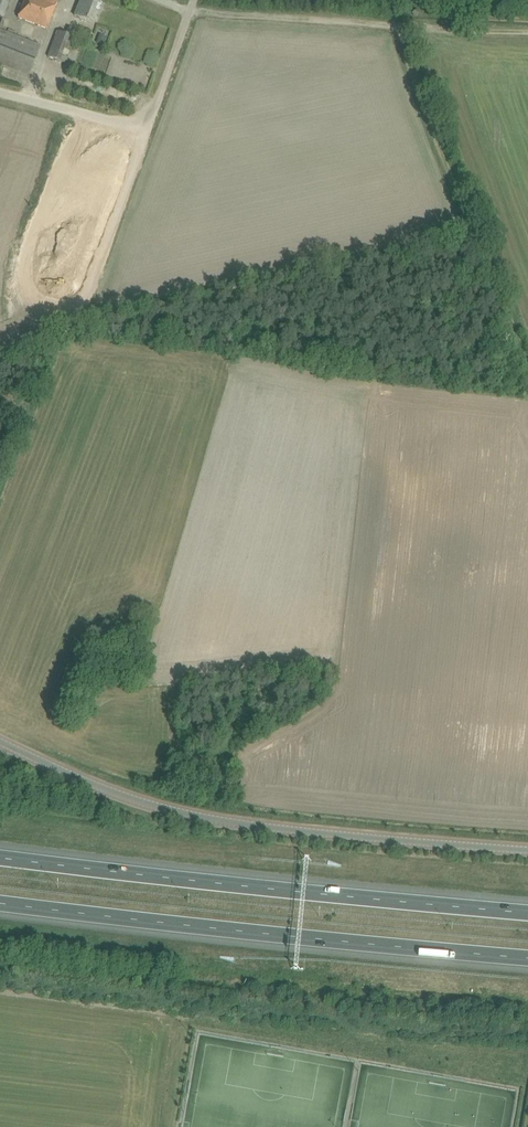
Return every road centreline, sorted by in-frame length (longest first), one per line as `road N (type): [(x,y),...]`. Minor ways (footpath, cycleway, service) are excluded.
road 1 (track): [(527,369),(396,26),(191,10)]
road 2 (secondary): [(527,850),(215,822),(122,797),(0,742)]
road 3 (motorway): [(0,904),(527,961)]
road 4 (motorway): [(527,908),(0,854)]
road 5 (unclassified): [(145,130),(70,331)]
road 6 (unclassified): [(0,92),(145,130)]
road 7 (unclassified): [(145,130),(195,0)]

